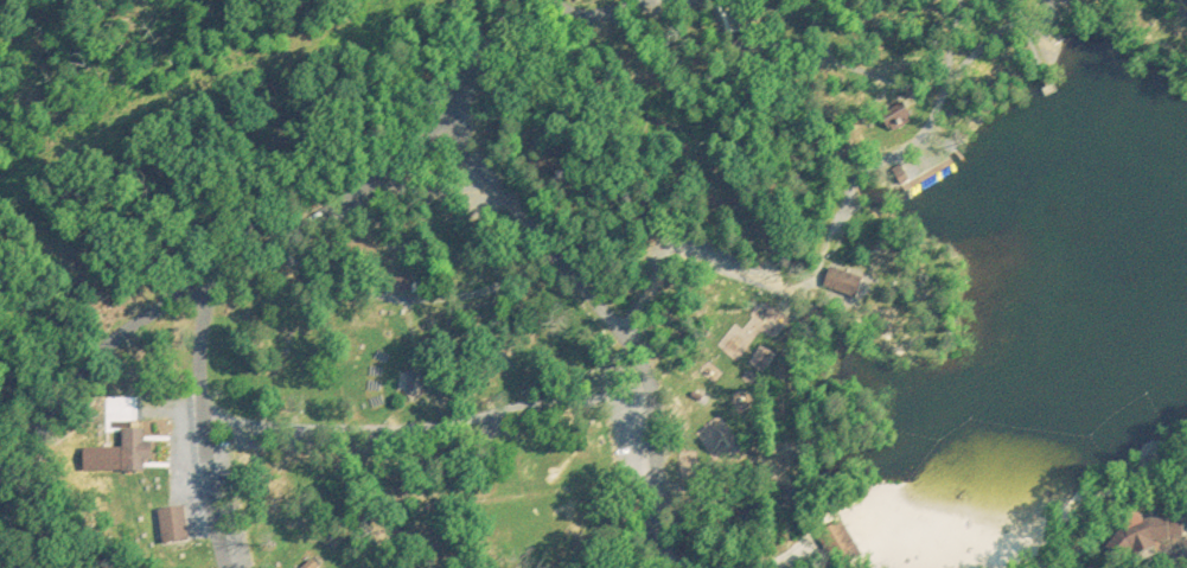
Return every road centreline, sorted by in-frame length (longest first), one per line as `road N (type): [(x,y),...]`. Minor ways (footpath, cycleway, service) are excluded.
road 1 (residential): [(7,471),(56,378),(103,340),(366,180),(445,117),(514,0)]
road 2 (residential): [(623,567),(628,433),(607,327),(445,117)]

